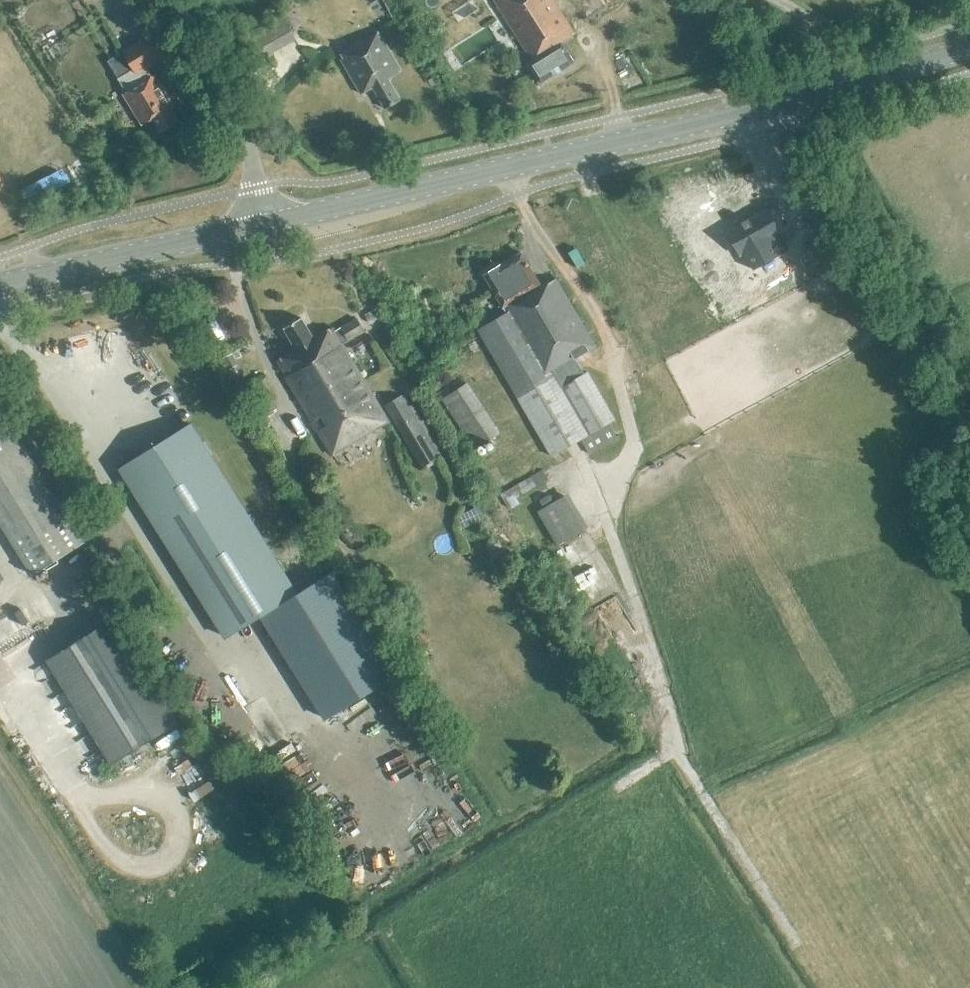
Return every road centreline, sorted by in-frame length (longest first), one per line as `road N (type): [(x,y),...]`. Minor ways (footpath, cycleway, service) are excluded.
road 1 (primary): [(263,224),(657,133),(969,47)]
road 2 (primary): [(0,284),(263,224)]
road 3 (tertiary): [(263,224),(237,112),(170,0)]

